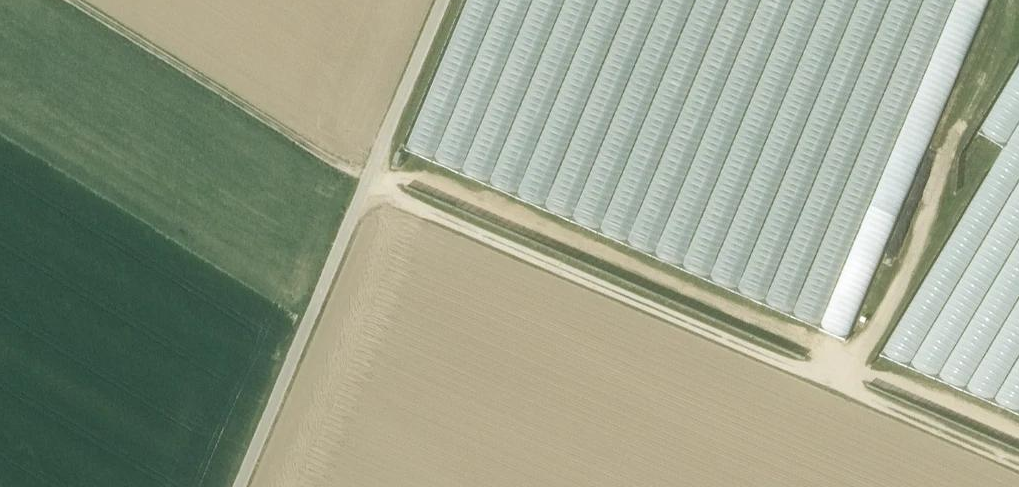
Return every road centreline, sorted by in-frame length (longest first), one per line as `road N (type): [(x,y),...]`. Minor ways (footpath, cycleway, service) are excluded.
road 1 (track): [(1018,473),(845,387),(366,187)]
road 2 (track): [(1018,7),(942,190),(845,387)]
road 3 (track): [(63,0),(368,182)]
road 4 (track): [(239,486),(368,182)]
road 5 (track): [(368,182),(444,0)]

